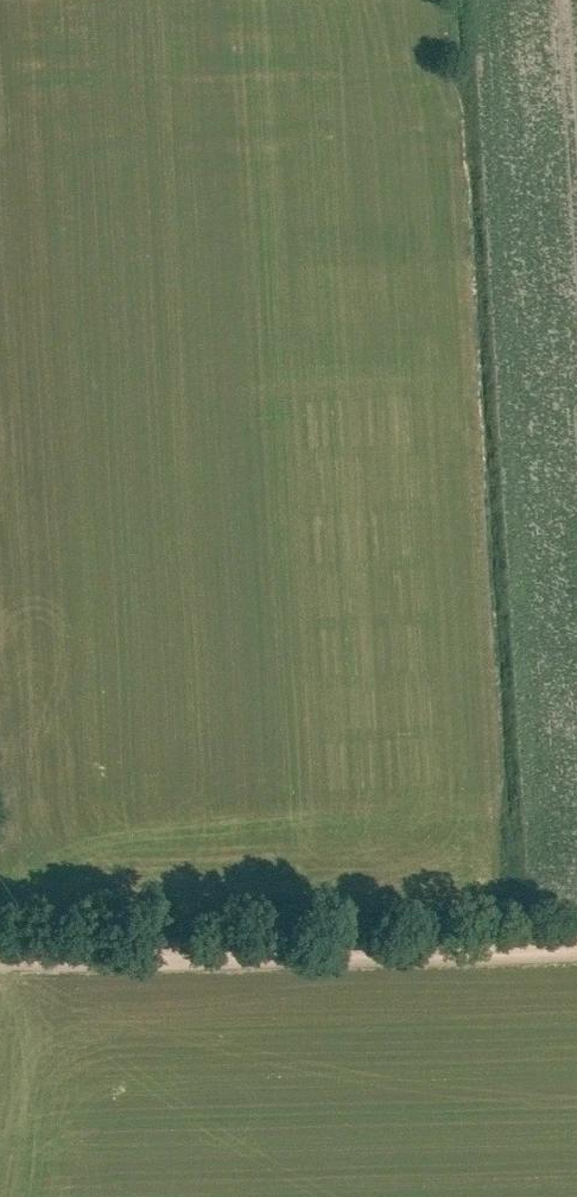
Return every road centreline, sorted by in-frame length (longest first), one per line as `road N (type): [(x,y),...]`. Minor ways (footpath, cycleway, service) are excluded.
road 1 (track): [(0,954),(576,943)]

